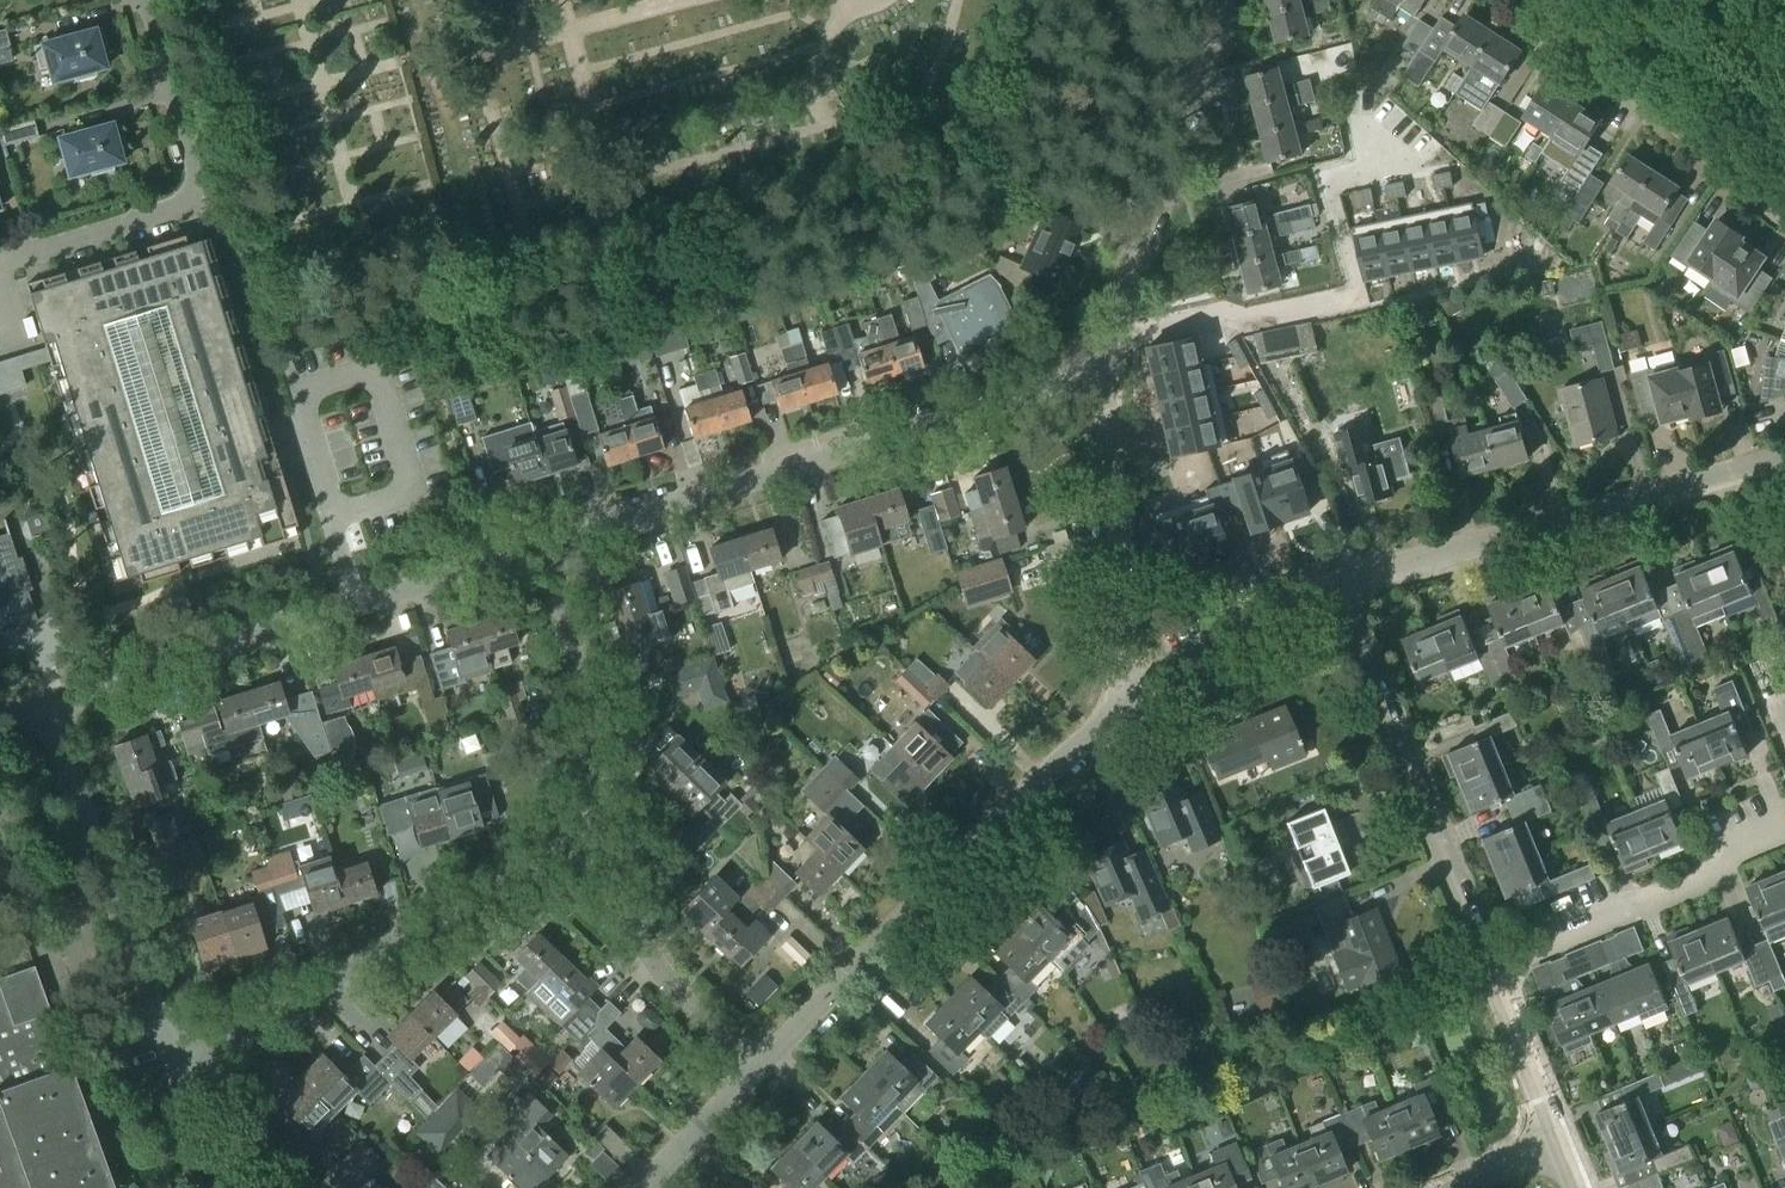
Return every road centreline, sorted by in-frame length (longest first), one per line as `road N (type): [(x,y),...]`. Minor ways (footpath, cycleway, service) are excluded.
road 1 (residential): [(541,548),(1090,377)]
road 2 (residential): [(753,1073),(1146,684)]
road 3 (residential): [(45,704),(541,548)]
road 4 (residential): [(171,1063),(217,1045),(590,830)]
road 5 (residential): [(1332,587),(1784,464)]
road 6 (residential): [(0,266),(5,257),(179,208),(196,195),(144,0)]
road 7 (residential): [(1493,967),(1332,587)]
road 8 (residential): [(171,1063),(45,704)]
road 9 (residential): [(1784,218),(1537,0)]
road 10 (residential): [(1146,684),(1103,569),(1090,377)]
road 11 (residential): [(1784,852),(1493,967)]
road 12 (residential): [(1090,377),(1143,210),(1195,86)]
road 13 (residential): [(753,1073),(651,957),(590,830)]
road 14 (residential): [(590,830),(575,666),(541,548)]
road 15 (residential): [(1146,684),(1332,587)]
road 16 (residential): [(1560,1145),(1493,967)]
road 17 (residential): [(643,1187),(753,1073)]
road 18 (residential): [(244,1187),(210,1150),(171,1063)]
road 19 (residential): [(1104,0),(1122,50),(1195,86)]

